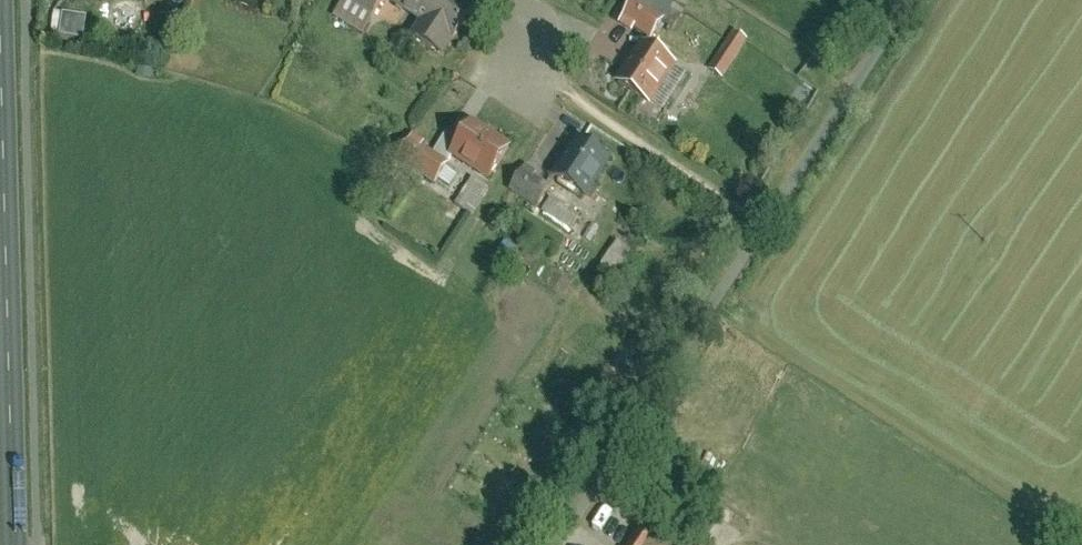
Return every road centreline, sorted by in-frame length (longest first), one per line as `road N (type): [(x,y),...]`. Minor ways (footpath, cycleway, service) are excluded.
road 1 (residential): [(554,544),(911,0)]
road 2 (tertiary): [(0,33),(14,544)]

